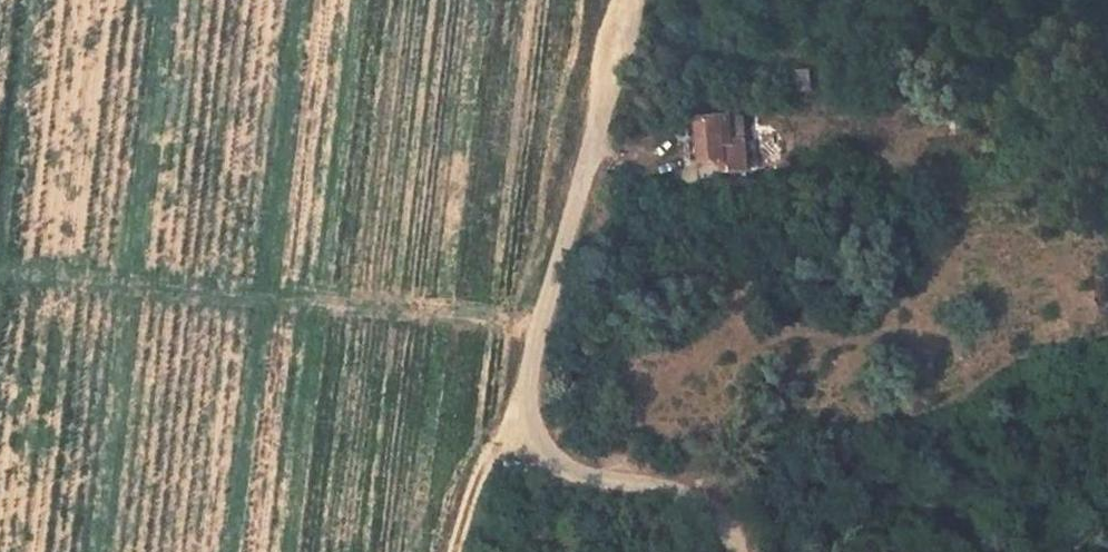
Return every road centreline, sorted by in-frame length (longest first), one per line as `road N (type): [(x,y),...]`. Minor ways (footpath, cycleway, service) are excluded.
road 1 (unclassified): [(734,551),(730,530),(696,498),(591,481),(546,463),(525,423),(540,329),(632,0)]
road 2 (track): [(454,551),(484,466),(525,423)]

